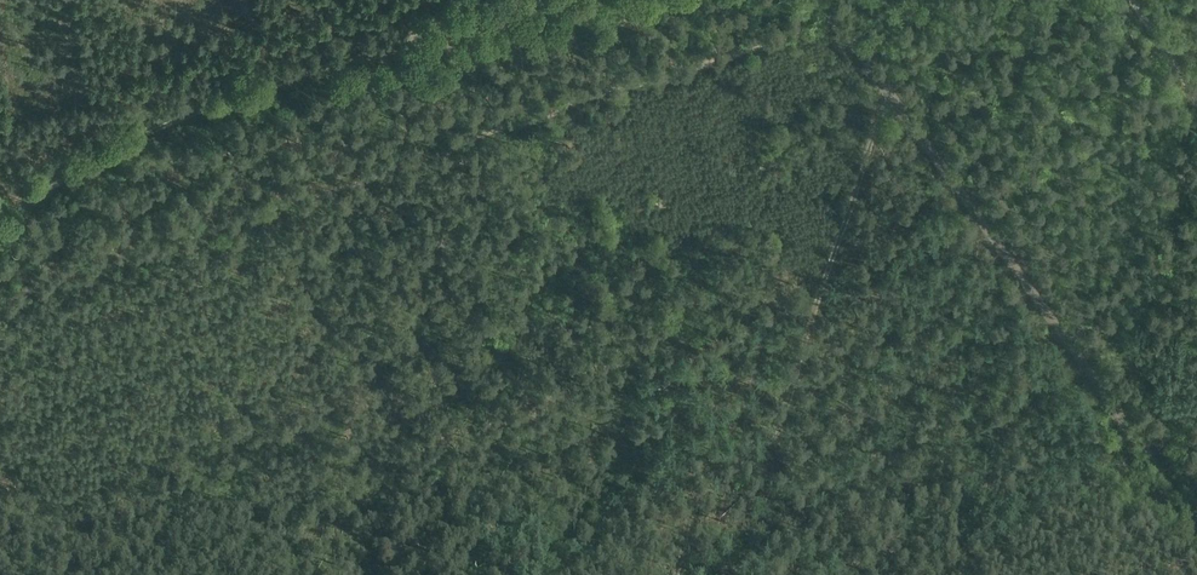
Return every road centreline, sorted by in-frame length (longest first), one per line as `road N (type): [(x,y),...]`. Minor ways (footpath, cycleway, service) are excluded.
road 1 (track): [(838,22),(652,86),(617,88),(169,252),(121,257),(0,303)]
road 2 (track): [(1196,532),(838,22)]
road 3 (track): [(521,0),(190,114),(110,151),(0,221)]
road 4 (track): [(887,97),(787,408),(769,439),(709,489),(691,516),(675,574)]

